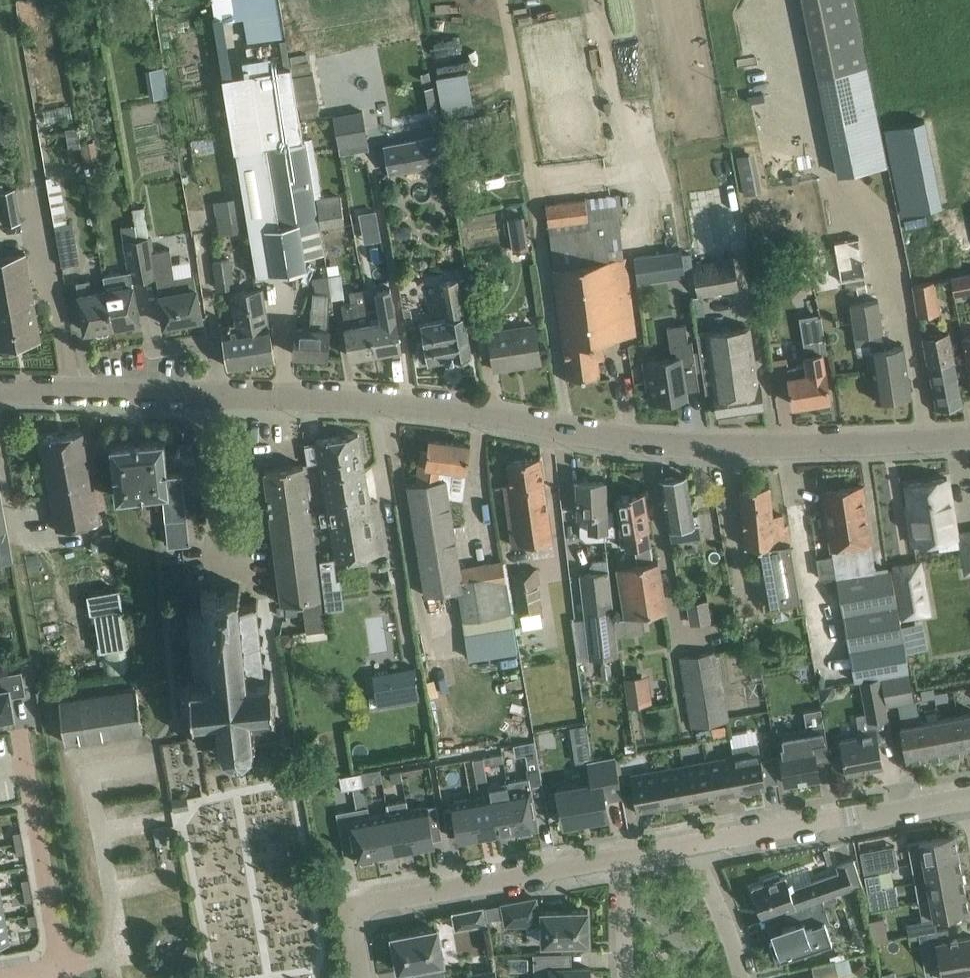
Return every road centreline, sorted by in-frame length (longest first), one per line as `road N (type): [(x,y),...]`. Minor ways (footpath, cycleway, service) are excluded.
road 1 (secondary): [(0,389),(362,399),(613,440),(709,447),(969,437)]
road 2 (residential): [(690,845),(969,798)]
road 3 (residential): [(358,914),(377,902),(625,857)]
road 4 (residential): [(19,732),(61,966)]
road 5 (residential): [(744,977),(690,845)]
road 6 (residential): [(626,977),(625,857)]

